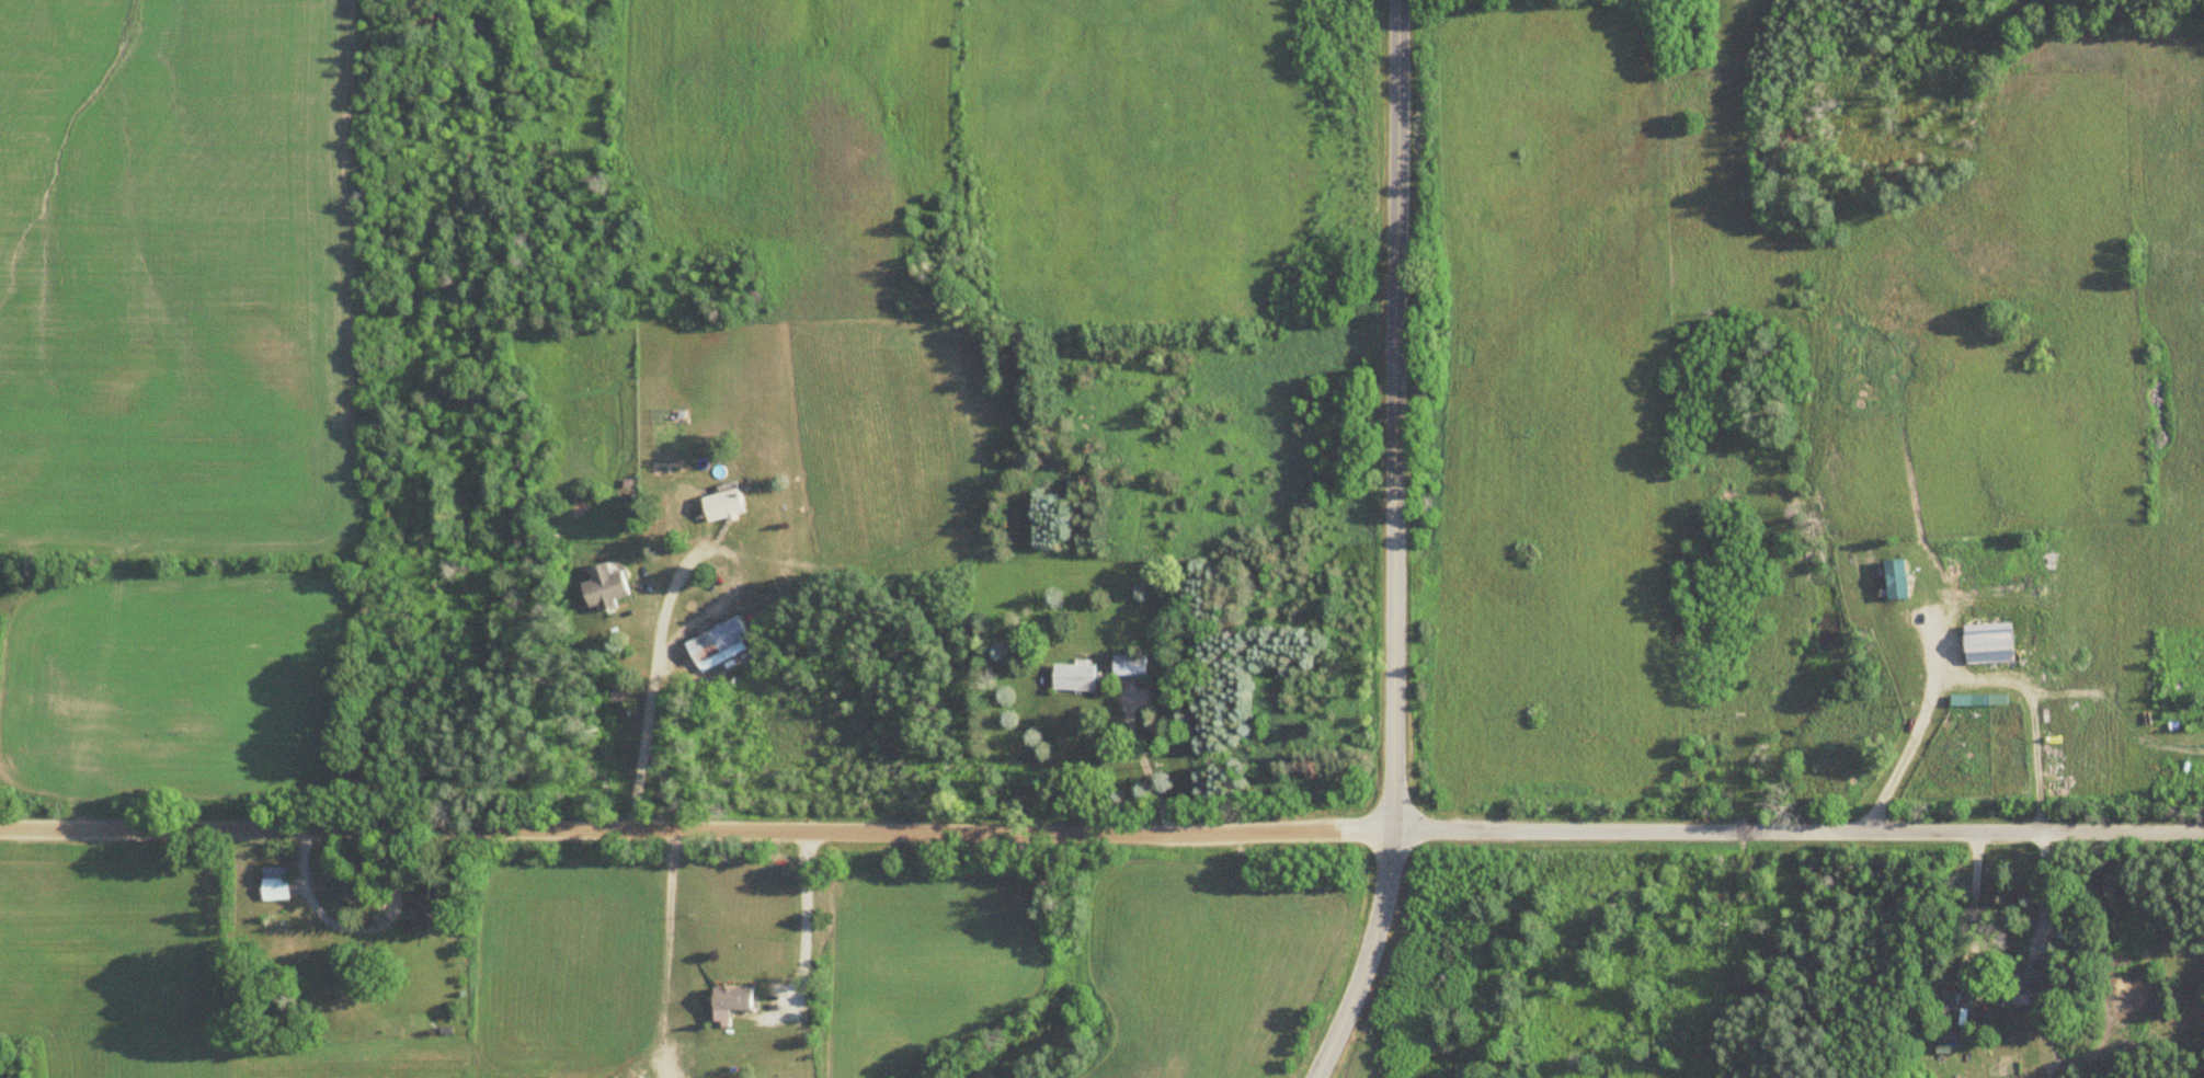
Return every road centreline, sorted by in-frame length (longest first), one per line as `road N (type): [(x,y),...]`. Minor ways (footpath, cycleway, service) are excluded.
road 1 (residential): [(0,828),(1393,832)]
road 2 (residential): [(1393,832),(1397,0)]
road 3 (residential): [(1393,832),(2203,832)]
road 4 (residential): [(1330,1077),(1378,921),(1393,832)]

